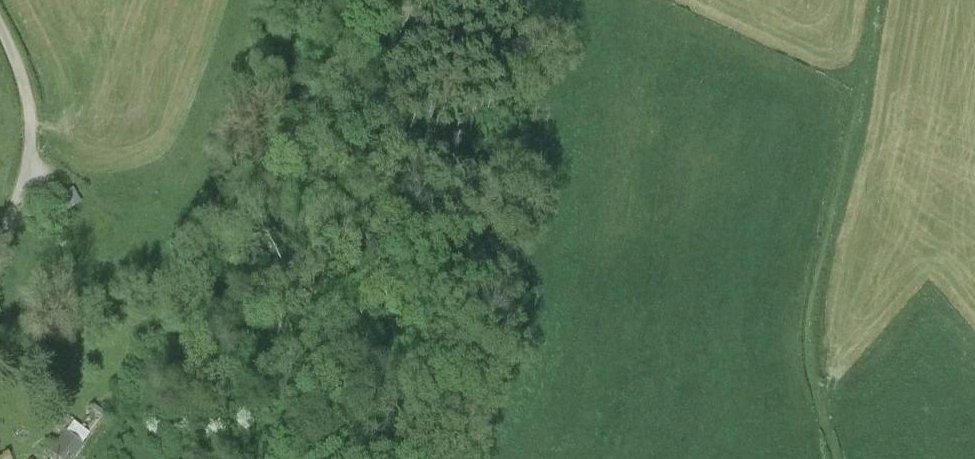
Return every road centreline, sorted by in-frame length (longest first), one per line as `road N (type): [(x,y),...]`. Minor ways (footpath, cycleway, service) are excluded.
road 1 (unclassified): [(0,32),(27,106),(23,179),(0,247)]

